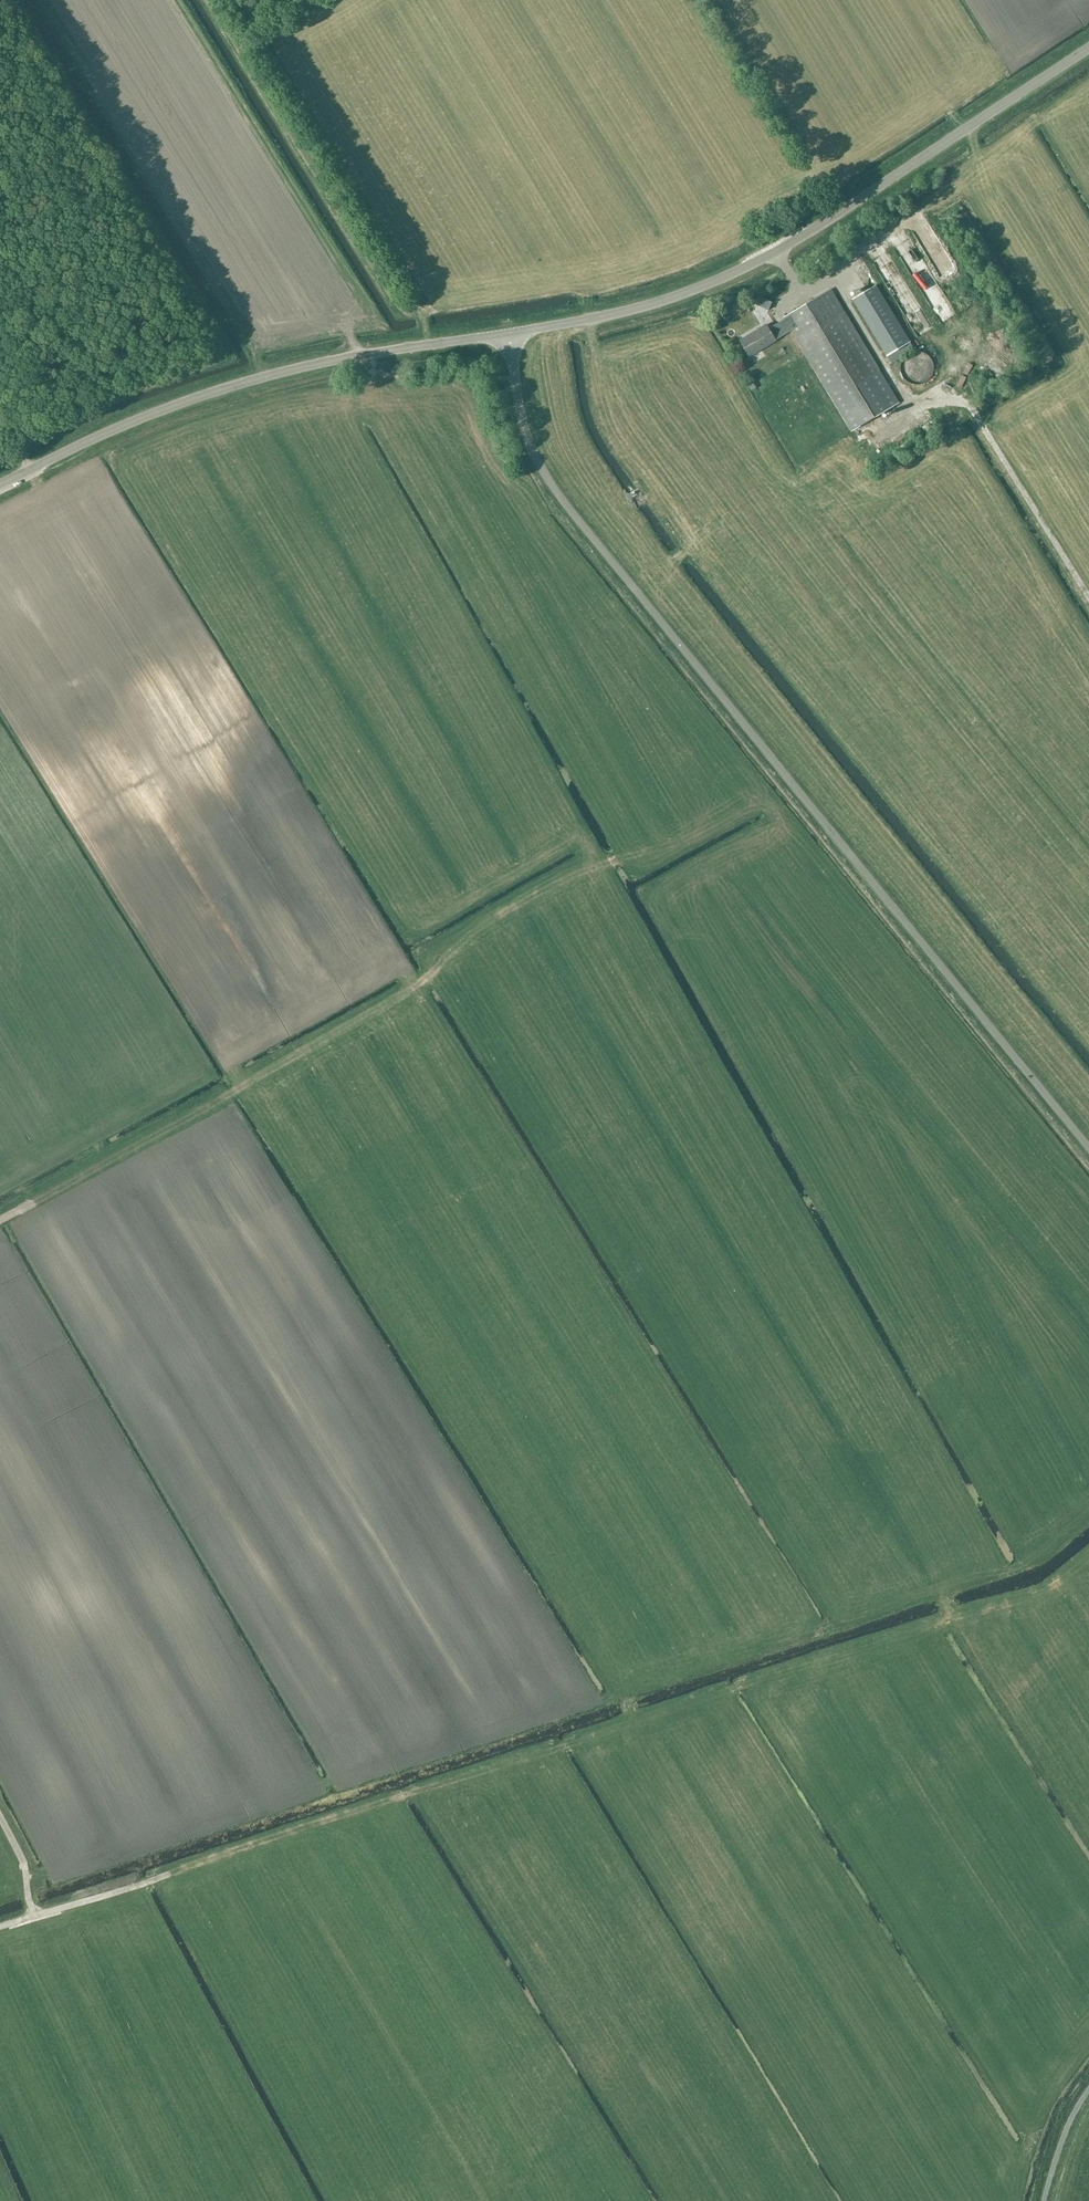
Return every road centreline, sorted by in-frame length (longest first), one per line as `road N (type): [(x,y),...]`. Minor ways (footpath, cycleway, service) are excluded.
road 1 (unclassified): [(509,332),(524,437),(556,496),(1088,1149)]
road 2 (unclassified): [(509,332),(607,316),(769,260),(1088,50)]
road 3 (unclassified): [(0,484),(220,389),(381,351),(509,332)]

